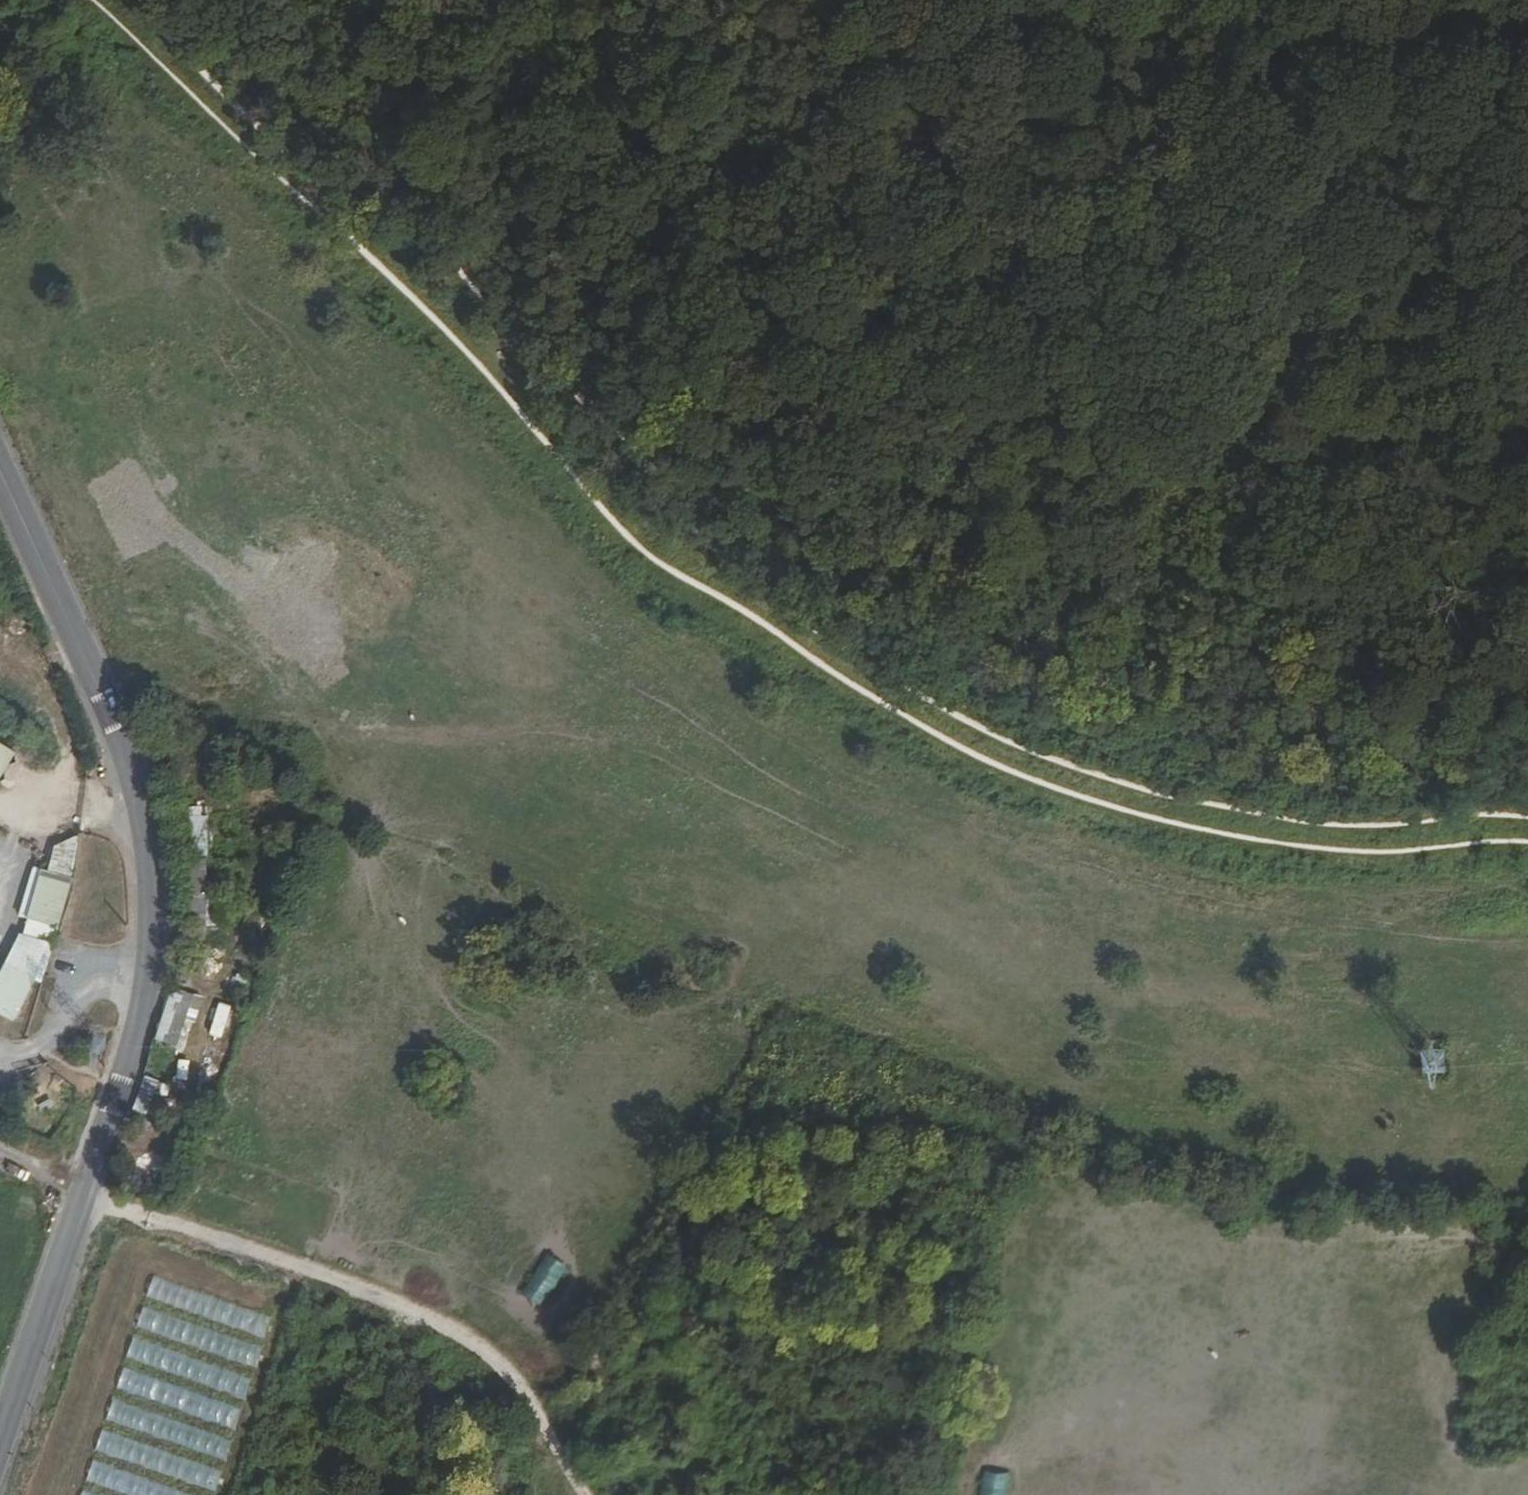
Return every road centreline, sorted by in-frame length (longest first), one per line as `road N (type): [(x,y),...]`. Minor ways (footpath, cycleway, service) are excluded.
road 1 (tertiary): [(0,1433),(136,1029),(150,963),(152,885),(132,768),(0,477)]
road 2 (track): [(581,1494),(508,1379),(448,1331),(114,1207),(0,1155)]

